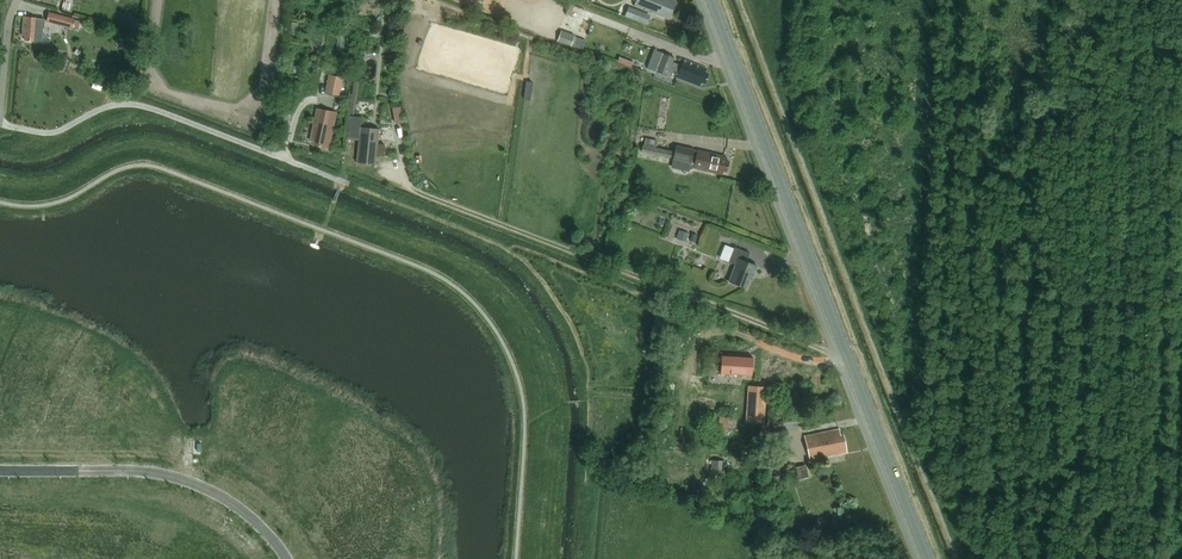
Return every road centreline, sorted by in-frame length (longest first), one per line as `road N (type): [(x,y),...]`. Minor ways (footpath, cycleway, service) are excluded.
road 1 (tertiary): [(929,558),(712,0)]
road 2 (track): [(850,359),(379,175)]
road 3 (residential): [(287,558),(252,519),(170,477),(0,469)]

